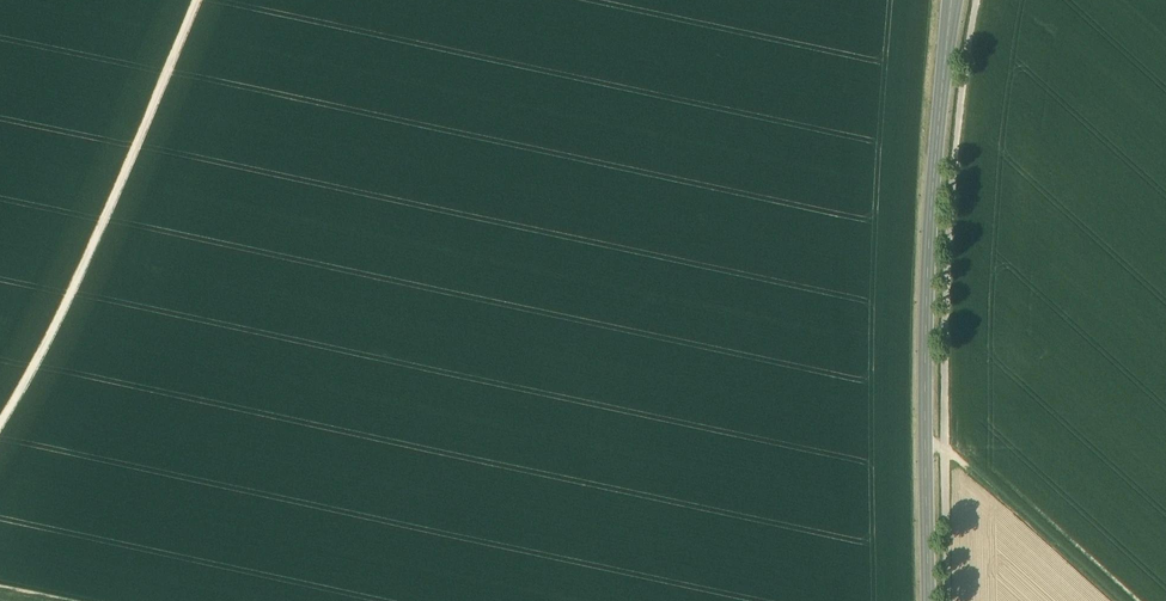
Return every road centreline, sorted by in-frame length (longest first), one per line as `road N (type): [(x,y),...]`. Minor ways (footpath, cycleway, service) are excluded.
road 1 (tertiary): [(954,0),(930,261),(927,600)]
road 2 (track): [(197,0),(45,352),(0,425)]
road 3 (track): [(927,445),(961,457),(1119,600)]

